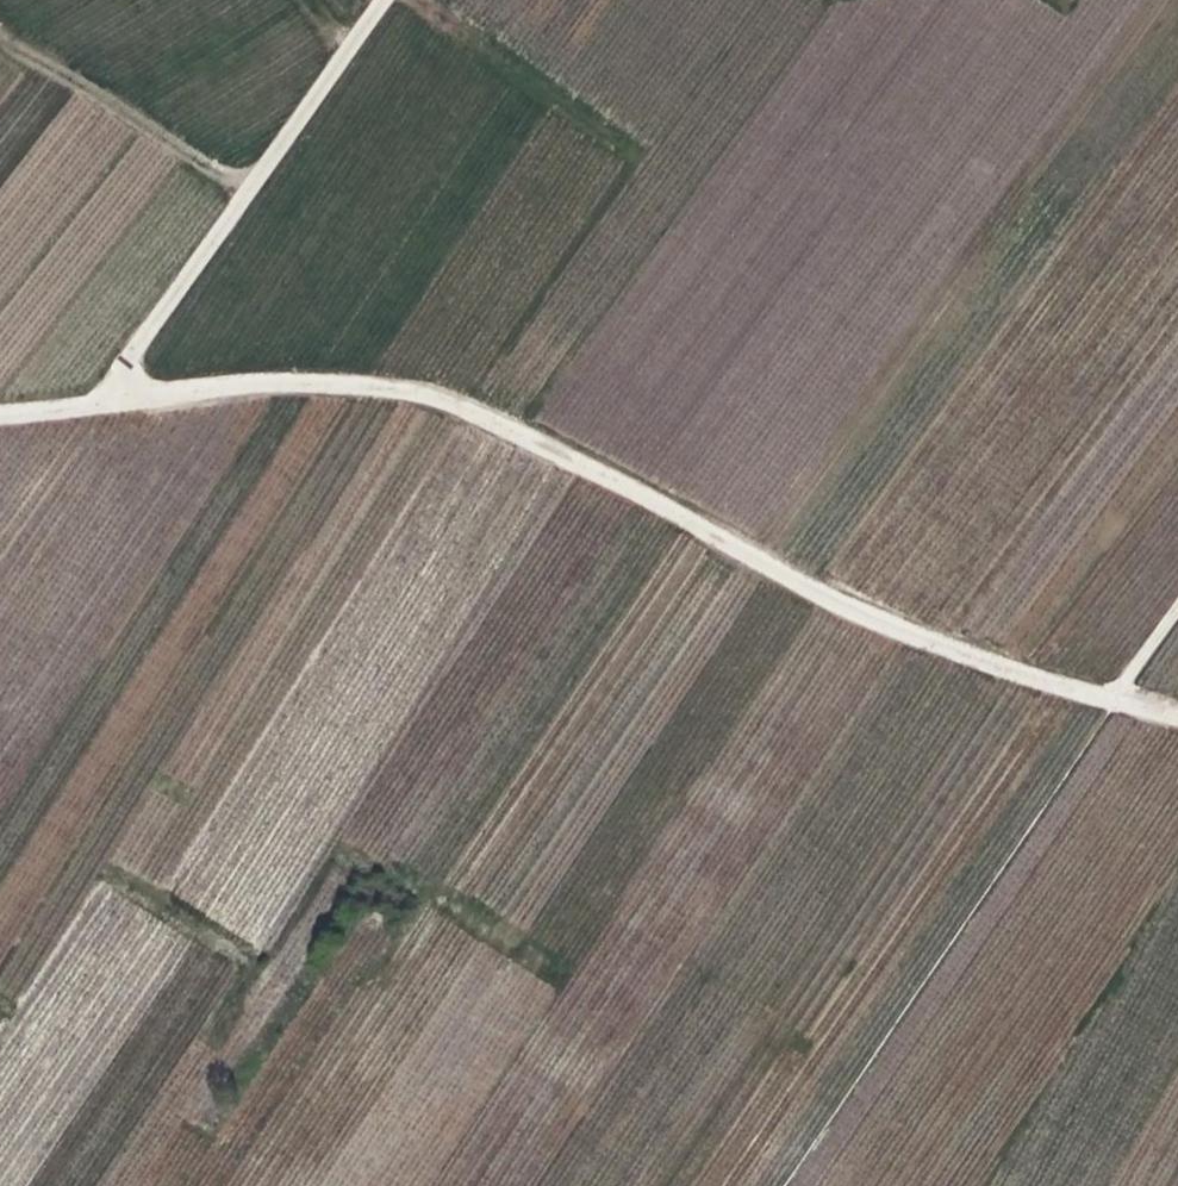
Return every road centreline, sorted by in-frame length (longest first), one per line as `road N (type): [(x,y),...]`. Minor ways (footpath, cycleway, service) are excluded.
road 1 (track): [(0,415),(244,387),(389,388),(435,396),(905,632),(1177,718)]
road 2 (track): [(383,0),(103,405)]

